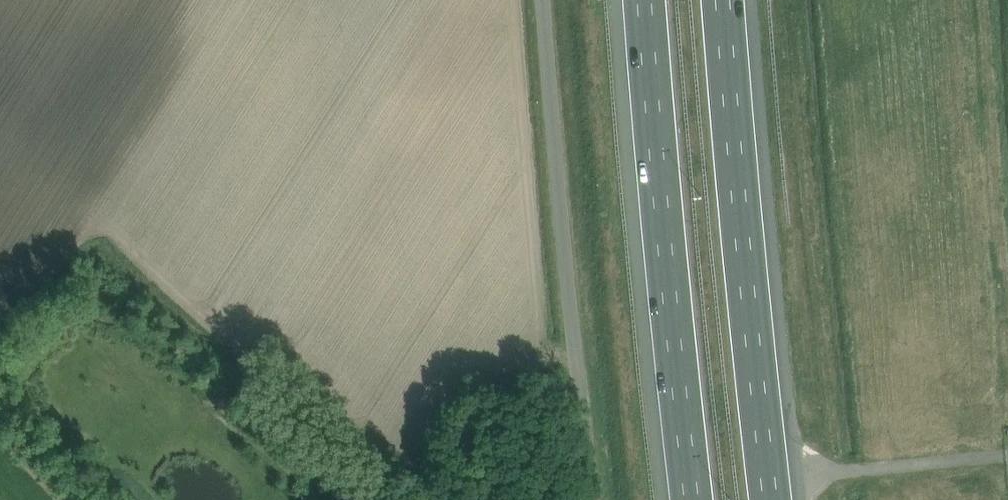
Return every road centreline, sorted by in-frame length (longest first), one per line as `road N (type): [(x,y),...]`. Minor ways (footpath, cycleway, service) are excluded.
road 1 (motorway): [(770,499),(719,0)]
road 2 (motorway): [(643,0),(693,499)]
road 3 (unclassified): [(594,499),(545,0)]

